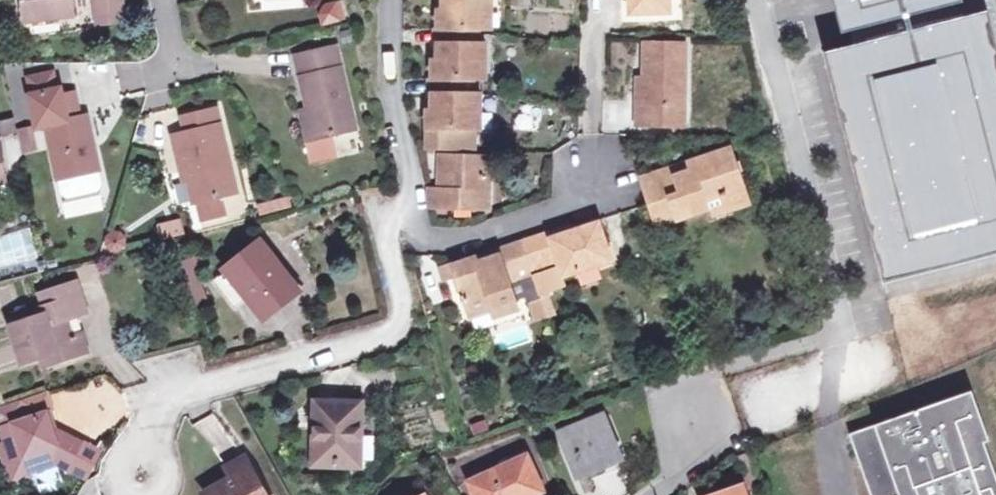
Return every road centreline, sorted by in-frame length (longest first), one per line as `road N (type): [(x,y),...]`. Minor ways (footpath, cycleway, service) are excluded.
road 1 (residential): [(137,479),(168,387),(383,337),(400,325),(405,307),(386,243),(388,220),(408,205)]
road 2 (residential): [(754,0),(833,297),(838,329),(827,338)]
road 3 (residential): [(408,205),(427,233),(440,237),(575,201),(593,166)]
road 4 (residential): [(408,205),(389,0)]
road 5 (unclassified): [(655,494),(684,467),(686,413),(710,376)]

